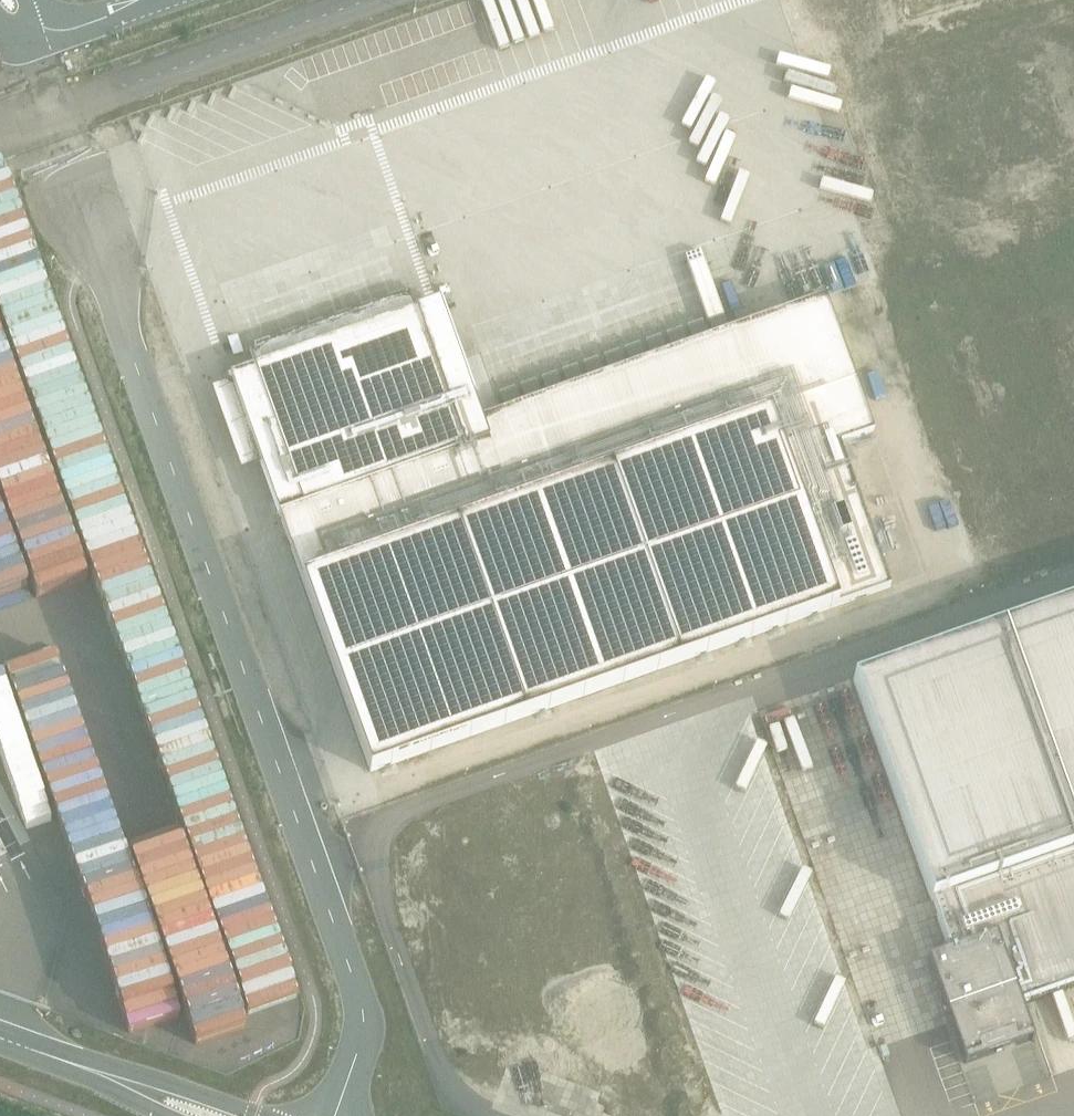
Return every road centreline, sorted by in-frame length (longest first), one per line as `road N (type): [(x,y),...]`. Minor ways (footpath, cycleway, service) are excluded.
road 1 (unclassified): [(336,1115),(364,1034),(359,1010),(85,207)]
road 2 (unclassified): [(259,1115),(33,1050)]
road 3 (unclassified): [(21,44),(85,207)]
road 4 (unclassified): [(33,1050),(161,1115)]
road 5 (unclassified): [(21,44),(157,0)]

